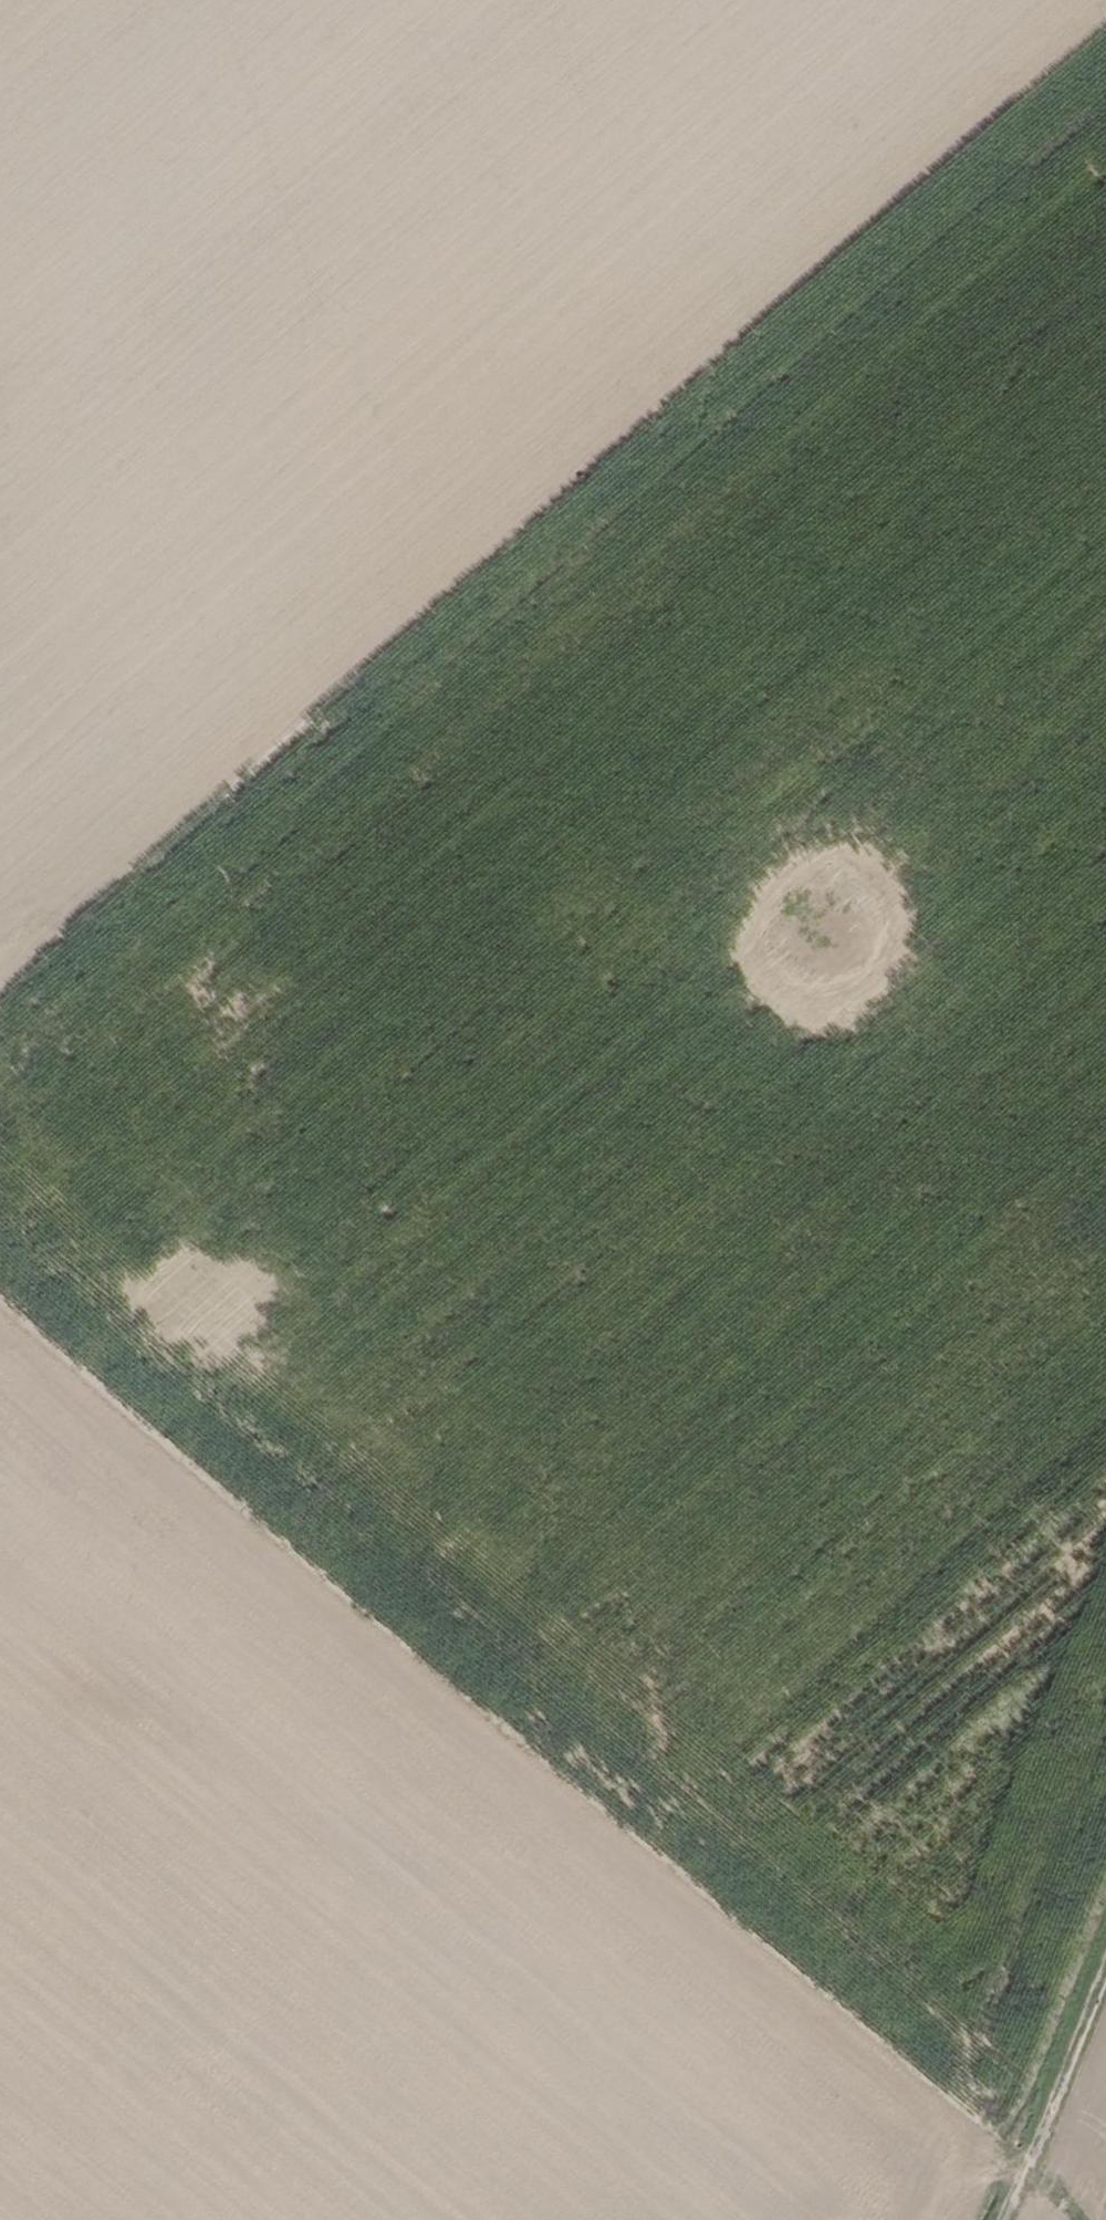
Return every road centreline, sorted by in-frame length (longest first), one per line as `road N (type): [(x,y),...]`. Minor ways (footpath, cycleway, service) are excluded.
road 1 (track): [(1105,1962),(995,2219)]

